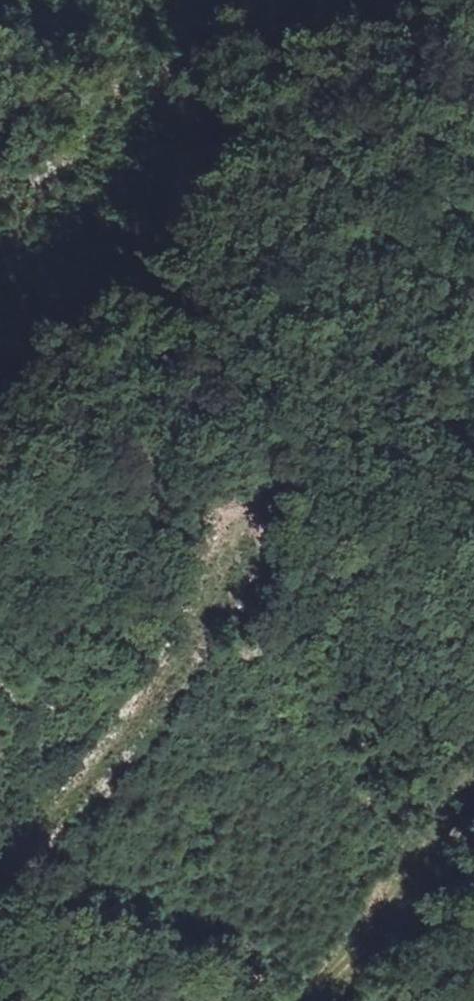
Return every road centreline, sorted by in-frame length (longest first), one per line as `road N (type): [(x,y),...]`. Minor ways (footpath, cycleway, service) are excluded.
road 1 (track): [(319,1000),(401,904),(473,790)]

